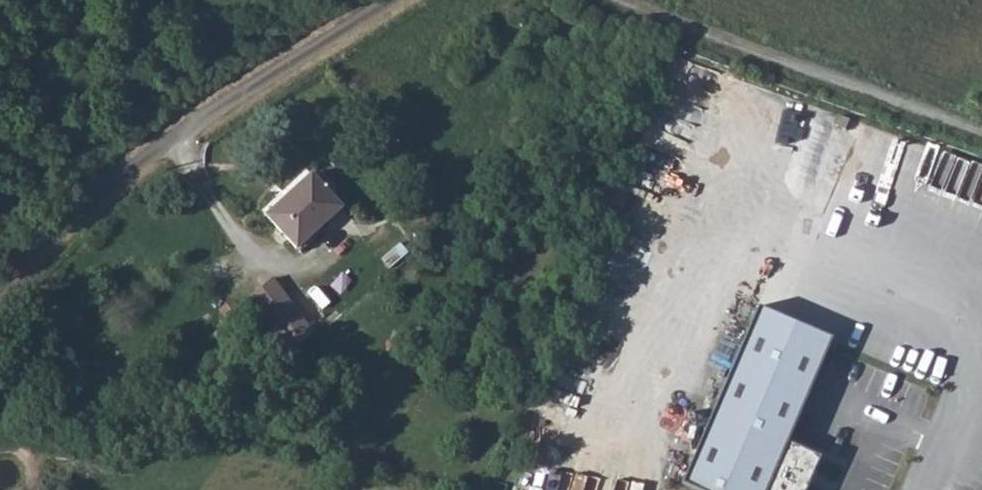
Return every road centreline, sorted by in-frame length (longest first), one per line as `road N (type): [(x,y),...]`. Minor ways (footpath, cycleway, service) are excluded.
road 1 (unclassified): [(393,0),(126,173),(0,296)]
road 2 (track): [(623,0),(981,132)]

